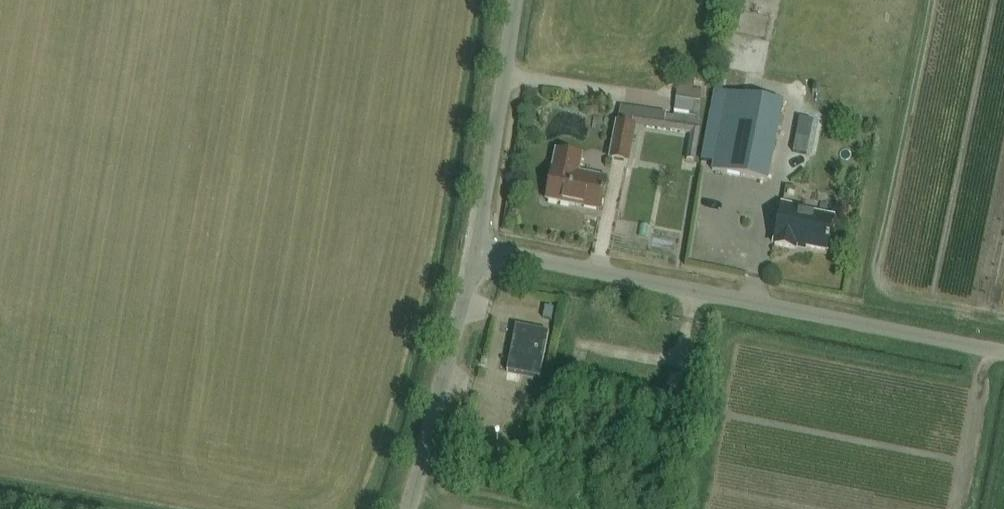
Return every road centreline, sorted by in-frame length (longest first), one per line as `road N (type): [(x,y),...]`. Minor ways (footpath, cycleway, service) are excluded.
road 1 (unclassified): [(1003,357),(474,256)]
road 2 (unclassified): [(406,508),(474,256)]
road 3 (unclassified): [(474,256),(511,0)]

